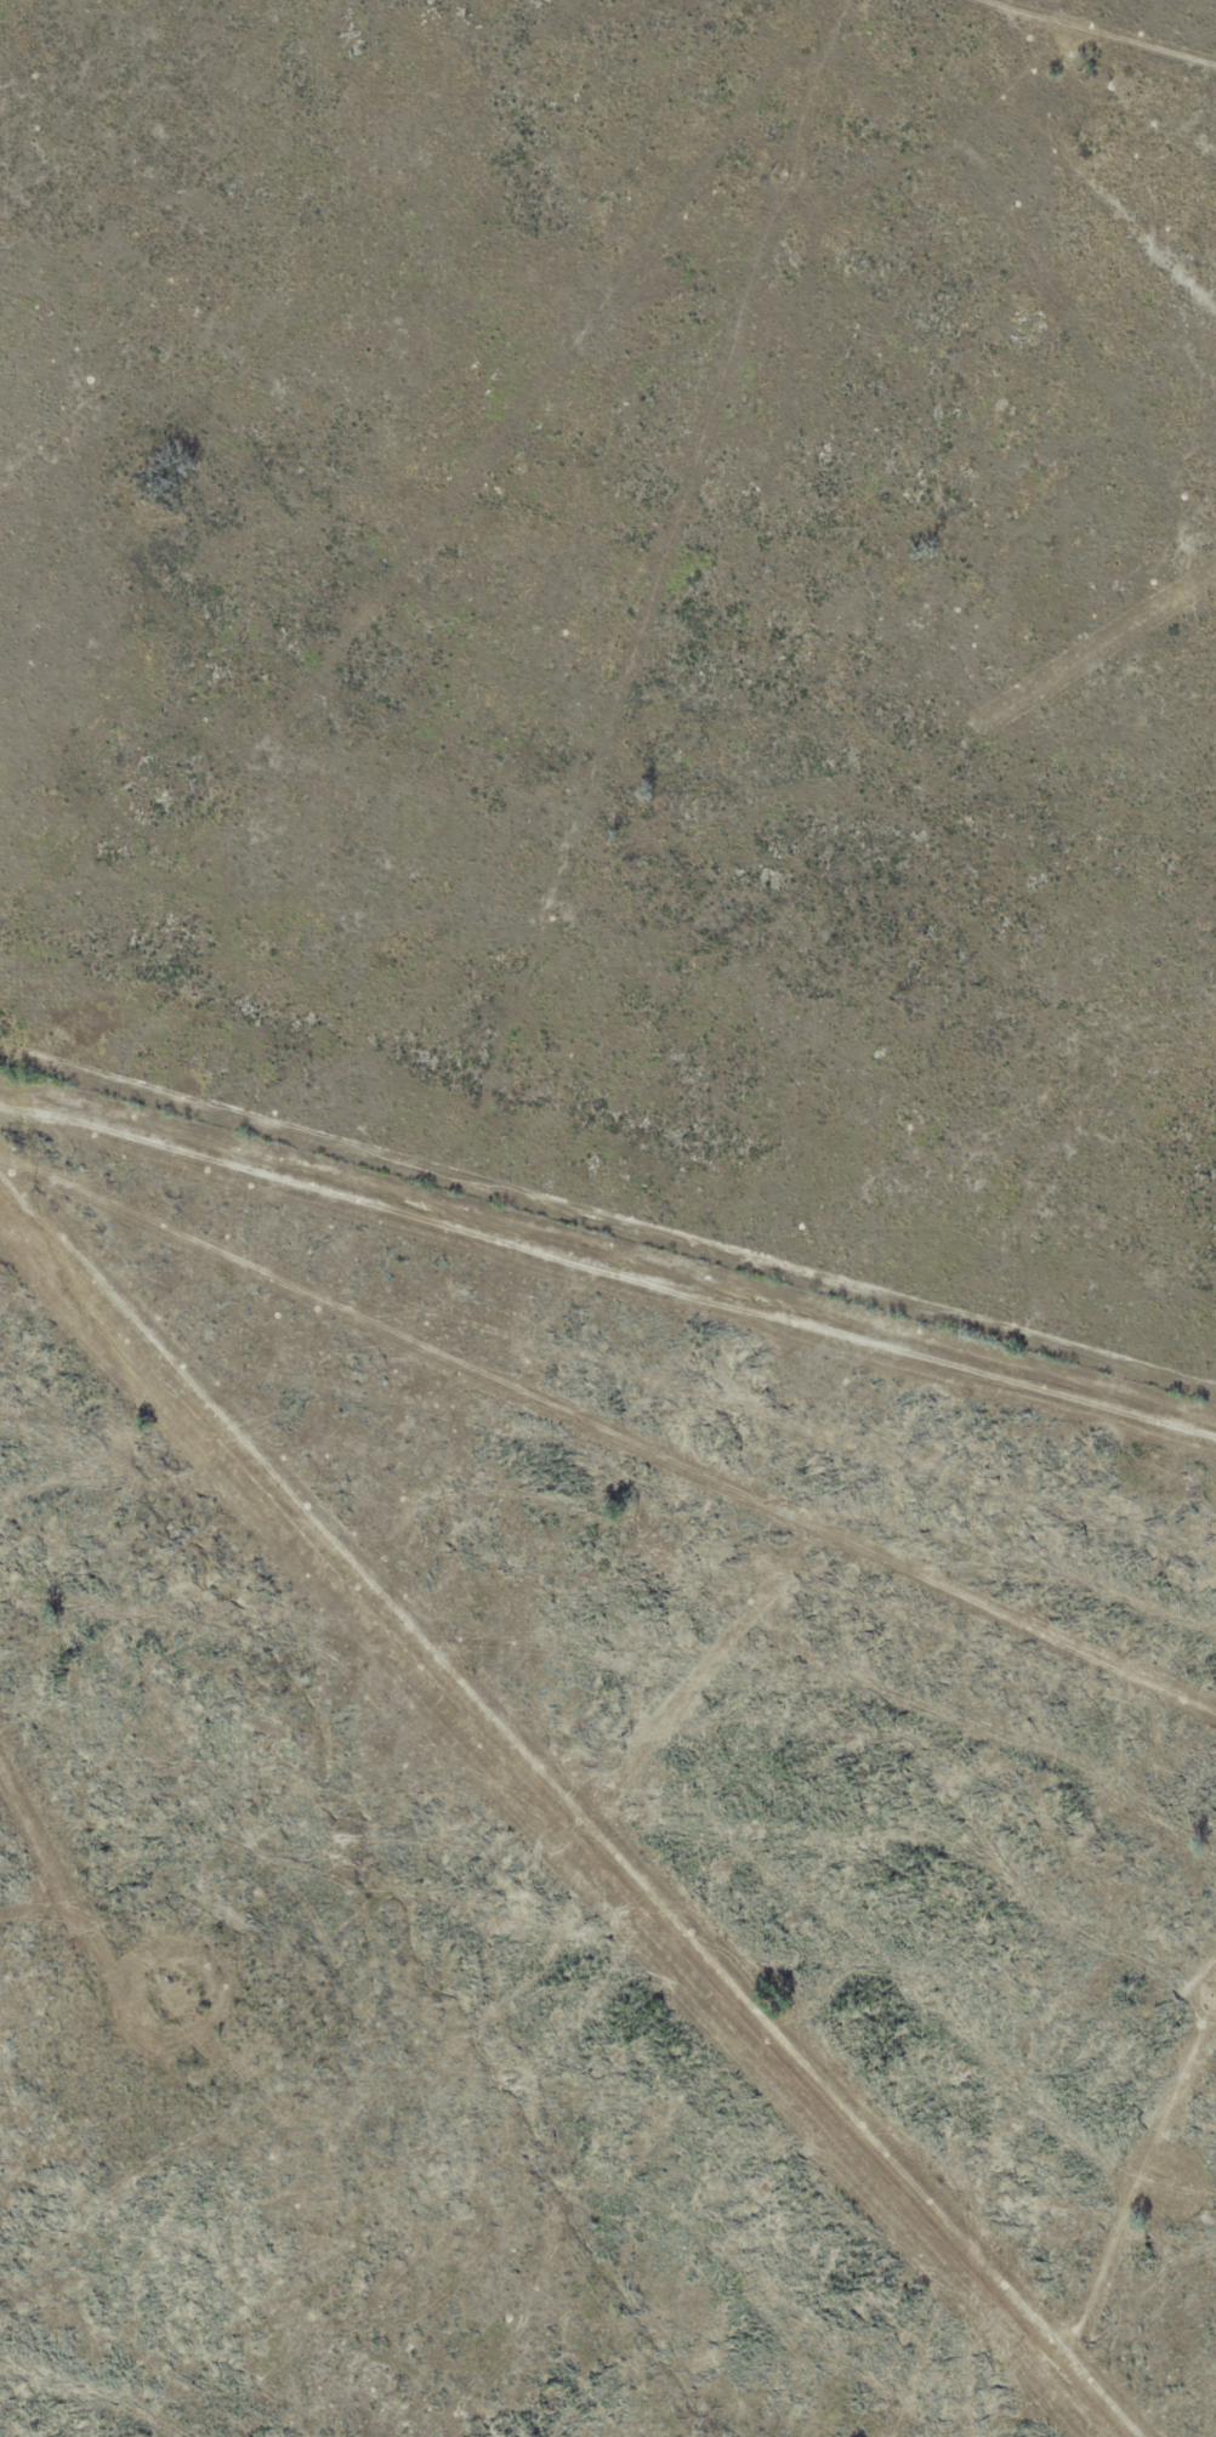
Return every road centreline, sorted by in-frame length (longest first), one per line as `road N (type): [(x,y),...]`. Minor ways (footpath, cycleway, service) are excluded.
road 1 (track): [(1215,1425),(0,1081)]

